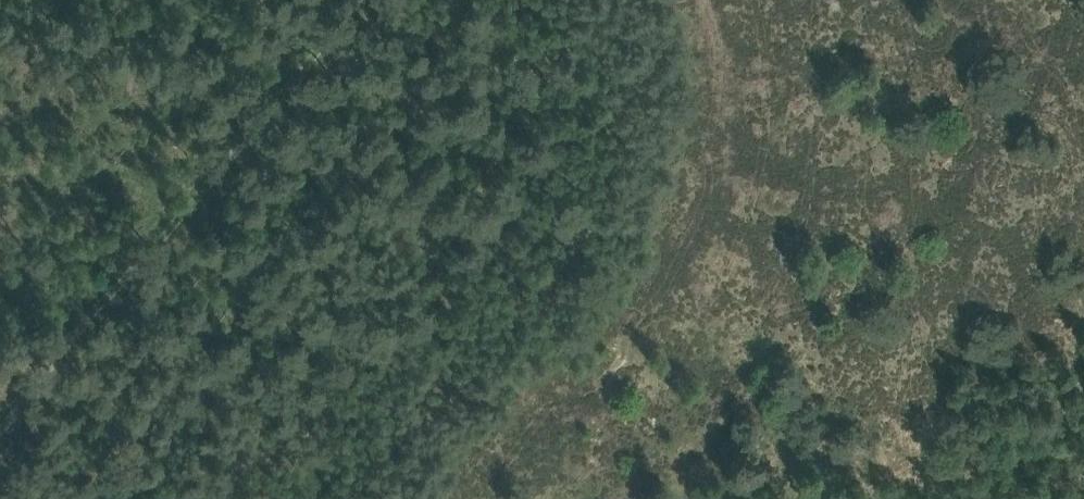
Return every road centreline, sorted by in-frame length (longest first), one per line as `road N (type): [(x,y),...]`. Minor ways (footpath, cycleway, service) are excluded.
road 1 (track): [(344,0),(0,439)]

